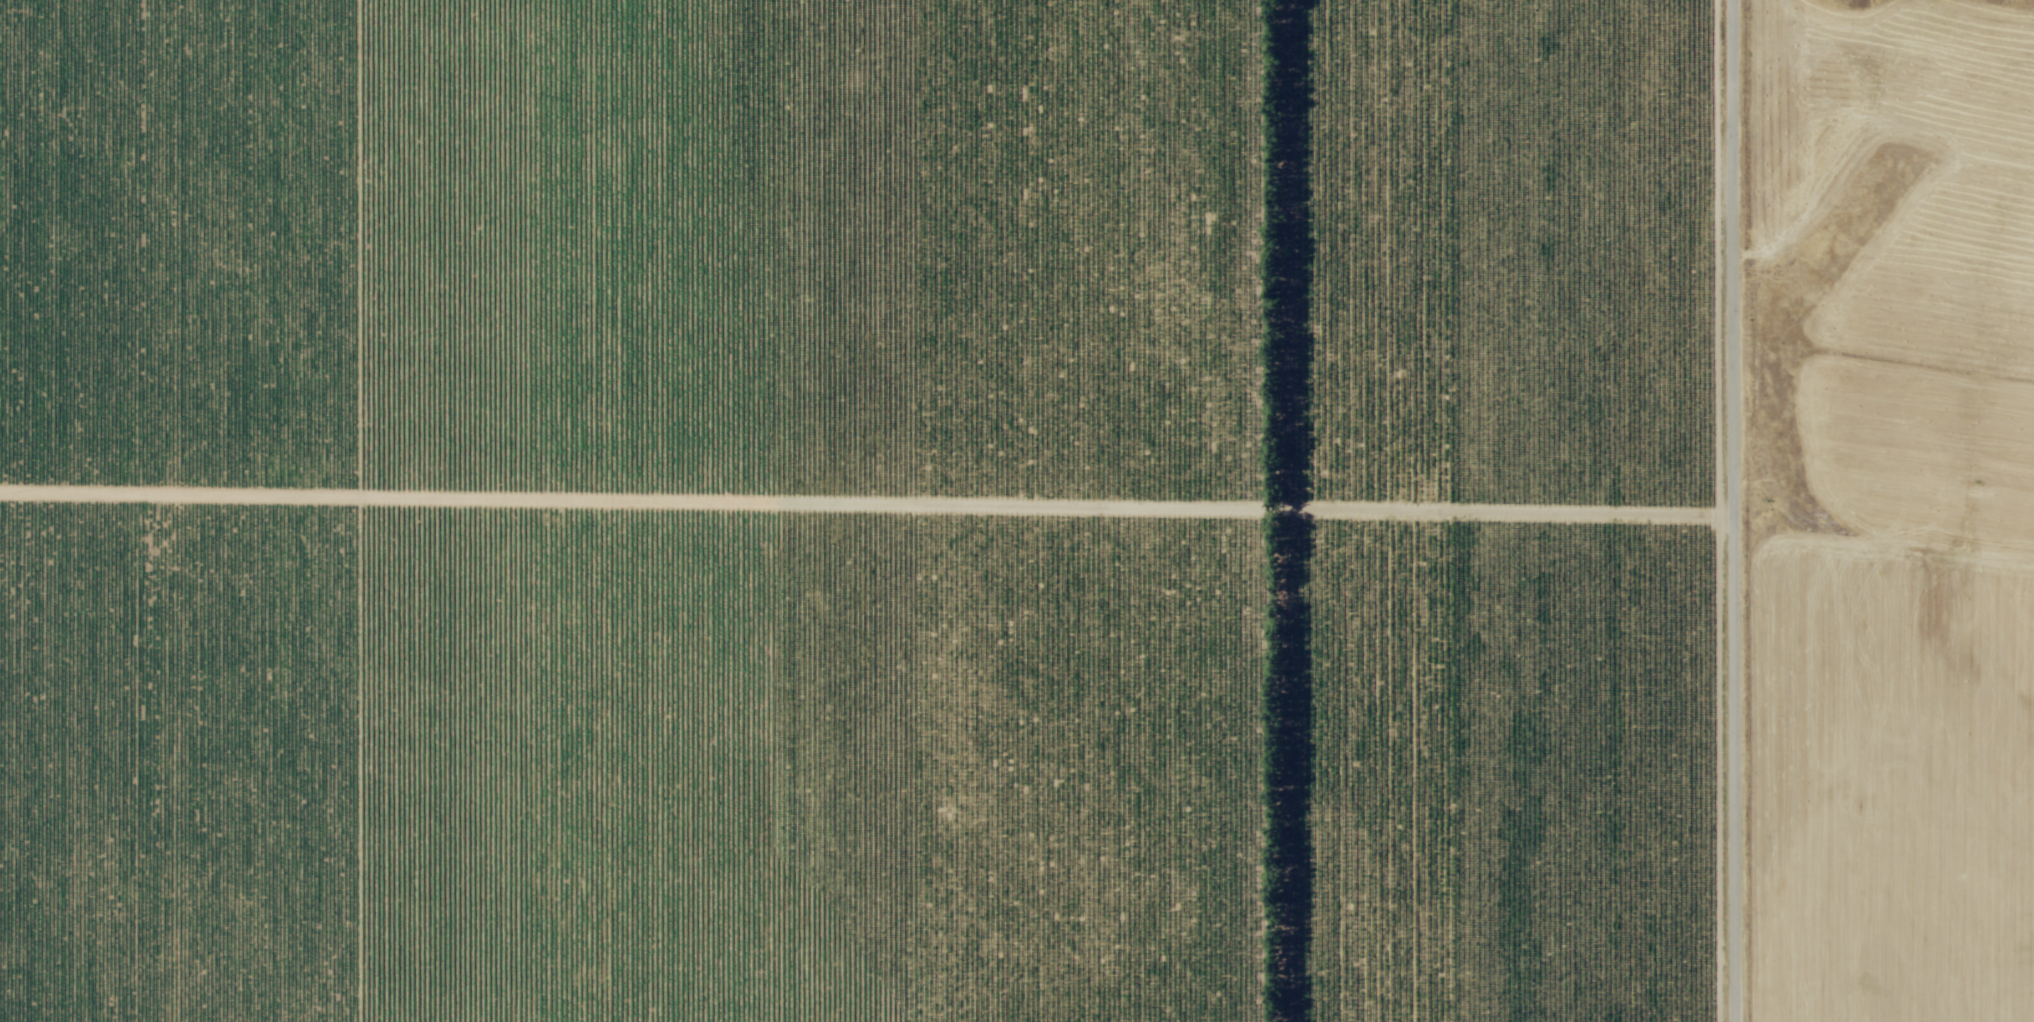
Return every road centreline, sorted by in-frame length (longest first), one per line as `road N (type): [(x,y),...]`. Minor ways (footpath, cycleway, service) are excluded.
road 1 (tertiary): [(1737,1021),(1733,0)]

